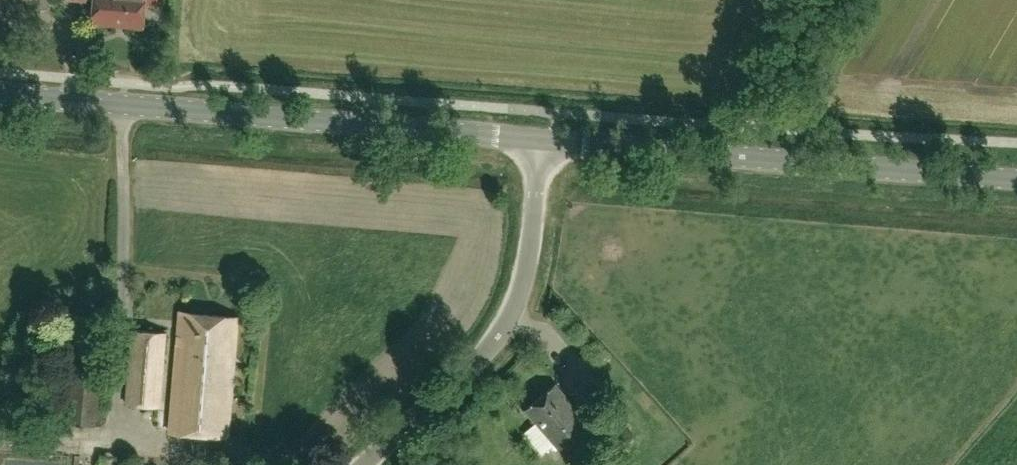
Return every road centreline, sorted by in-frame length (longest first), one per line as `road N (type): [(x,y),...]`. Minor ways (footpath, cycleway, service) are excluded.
road 1 (tertiary): [(541,147),(0,103)]
road 2 (tertiary): [(1016,183),(541,147)]
road 3 (unclassified): [(367,464),(473,372),(507,327),(531,265),(541,147)]
road 4 (track): [(746,162),(745,129),(821,0)]

